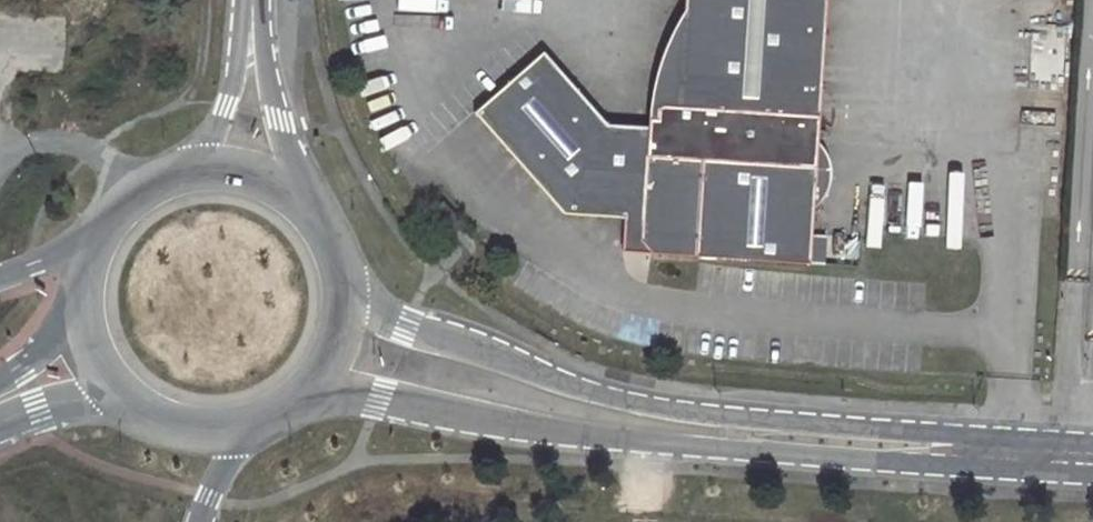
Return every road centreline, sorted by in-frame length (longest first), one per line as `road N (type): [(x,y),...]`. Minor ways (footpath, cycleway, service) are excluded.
road 1 (unclassified): [(322,379),(579,433),(918,464),(1047,455)]
road 2 (unclassified): [(1047,455),(949,434),(696,414),(616,398),(409,324),(347,288)]
road 3 (tertiary): [(305,205),(252,25)]
road 4 (tertiary): [(252,25),(226,107),(186,174)]
road 5 (tertiary): [(0,422),(61,401),(125,396)]
road 6 (tertiary): [(305,205),(258,177),(186,174)]
road 7 (tertiary): [(186,174),(137,197),(93,254)]
road 8 (tertiary): [(125,396),(178,427),(239,430)]

